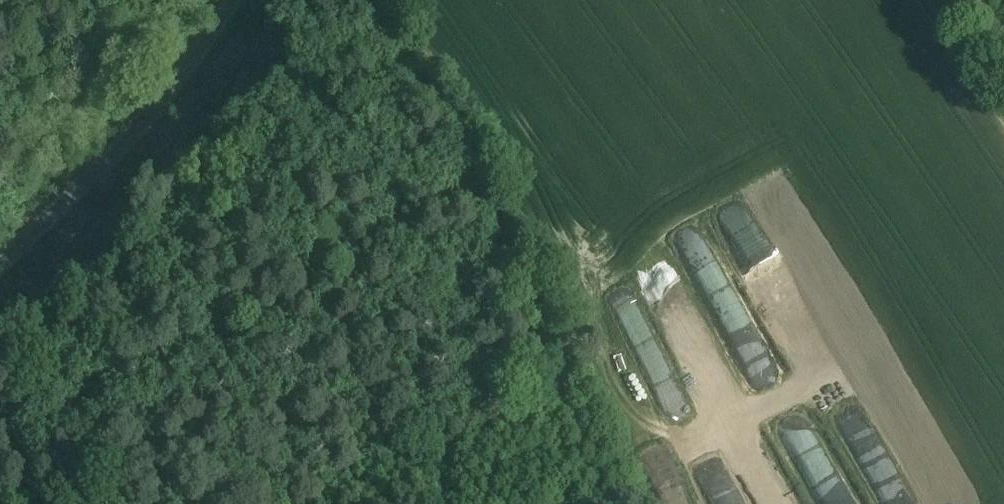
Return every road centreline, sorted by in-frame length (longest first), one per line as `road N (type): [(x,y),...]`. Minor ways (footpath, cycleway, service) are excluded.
road 1 (unclassified): [(233,0),(158,98),(0,258)]

